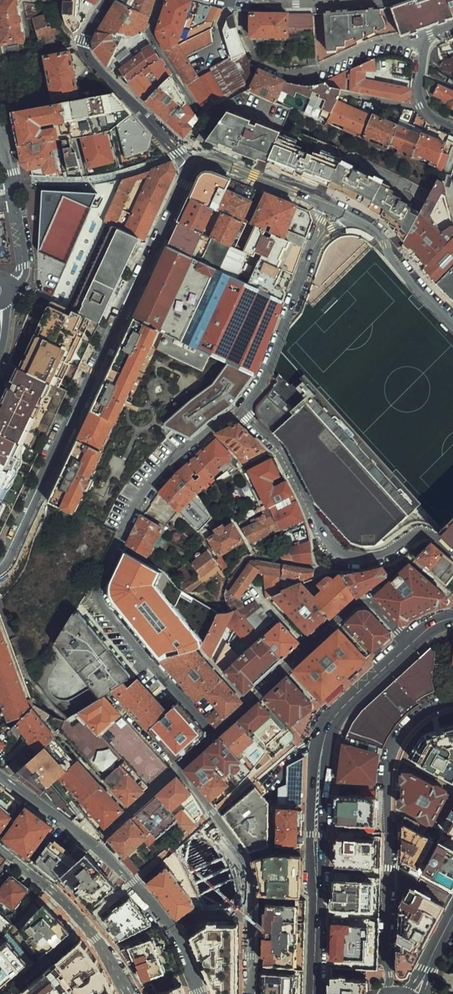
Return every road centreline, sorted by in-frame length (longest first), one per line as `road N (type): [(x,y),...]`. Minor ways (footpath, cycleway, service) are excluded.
road 1 (residential): [(189,166),(0,563)]
road 2 (residential): [(215,734),(100,607),(98,589),(131,507),(189,447),(242,414)]
road 3 (secondary): [(314,993),(324,731),(410,643)]
road 4 (residential): [(452,709),(407,732),(392,768),(388,993)]
road 5 (residential): [(198,993),(169,929),(132,882),(0,774)]
road 6 (residential): [(452,551),(428,533),(376,559),(346,558),(324,537),(273,445),(242,414)]
road 7 (residential): [(215,734),(176,769),(238,854),(249,915),(249,993)]
road 8 (residential): [(410,643),(365,598),(215,734)]
road 9 (residential): [(105,0),(83,40),(86,51),(189,166)]
road 10 (residential): [(130,993),(73,912),(0,851)]
road 11 (residential): [(242,414),(267,377),(318,241)]
road 12 (residential): [(353,220),(384,240),(452,324)]
road 13 (residential): [(319,204),(213,163),(189,166)]
road 14 (residential): [(452,127),(423,106),(420,91),(423,42),(452,25)]

